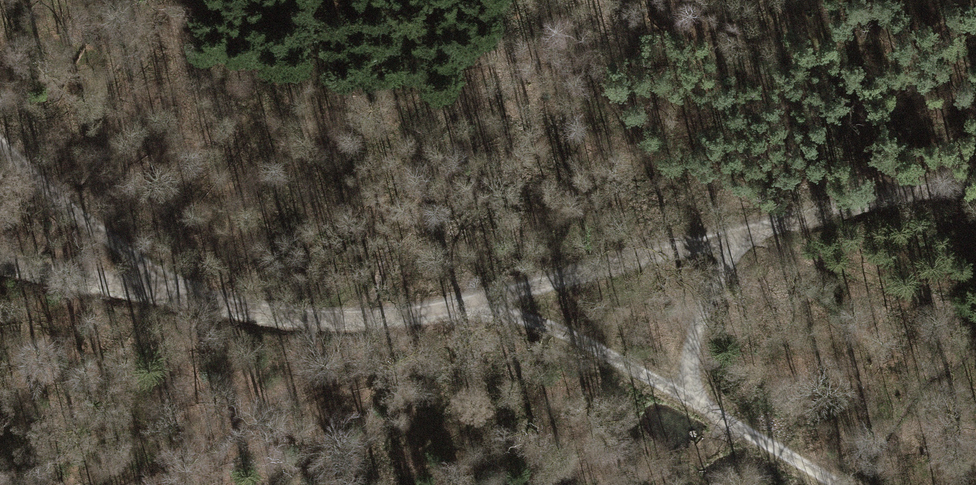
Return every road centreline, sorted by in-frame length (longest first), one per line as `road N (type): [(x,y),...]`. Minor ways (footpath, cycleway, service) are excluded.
road 1 (track): [(975,193),(911,190),(452,307),(310,318),(0,266)]
road 2 (track): [(452,307),(555,336),(840,484)]
road 3 (track): [(176,293),(0,132)]
road 4 (track): [(709,410),(687,322),(730,236)]

